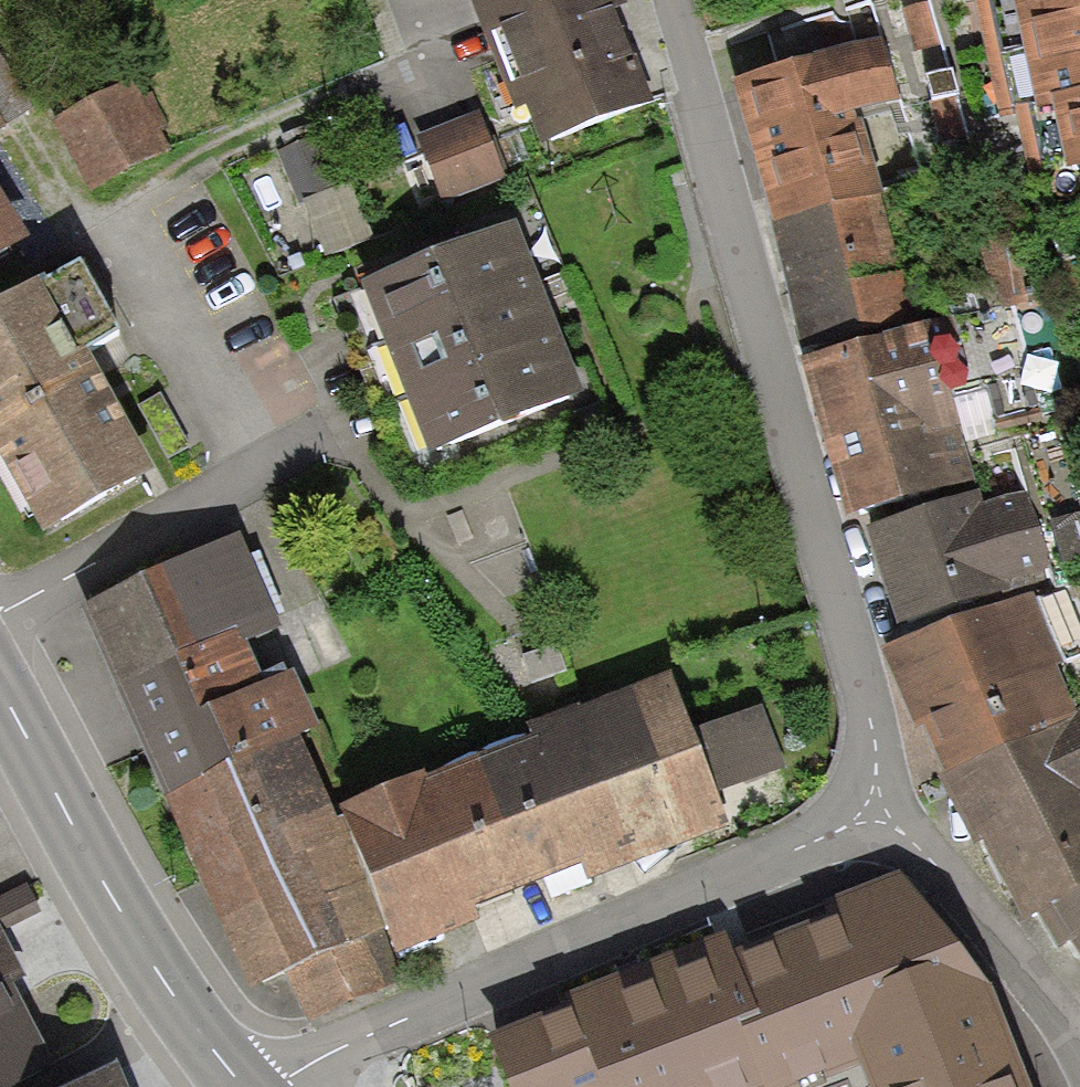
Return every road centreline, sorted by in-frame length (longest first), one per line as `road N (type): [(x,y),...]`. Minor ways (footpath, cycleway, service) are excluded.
road 1 (residential): [(878,817),(861,716),(674,0)]
road 2 (residential): [(277,1086),(318,1058),(878,817)]
road 3 (tertiary): [(244,1086),(155,972),(0,689)]
road 4 (residential): [(1079,1044),(953,882),(878,817)]

